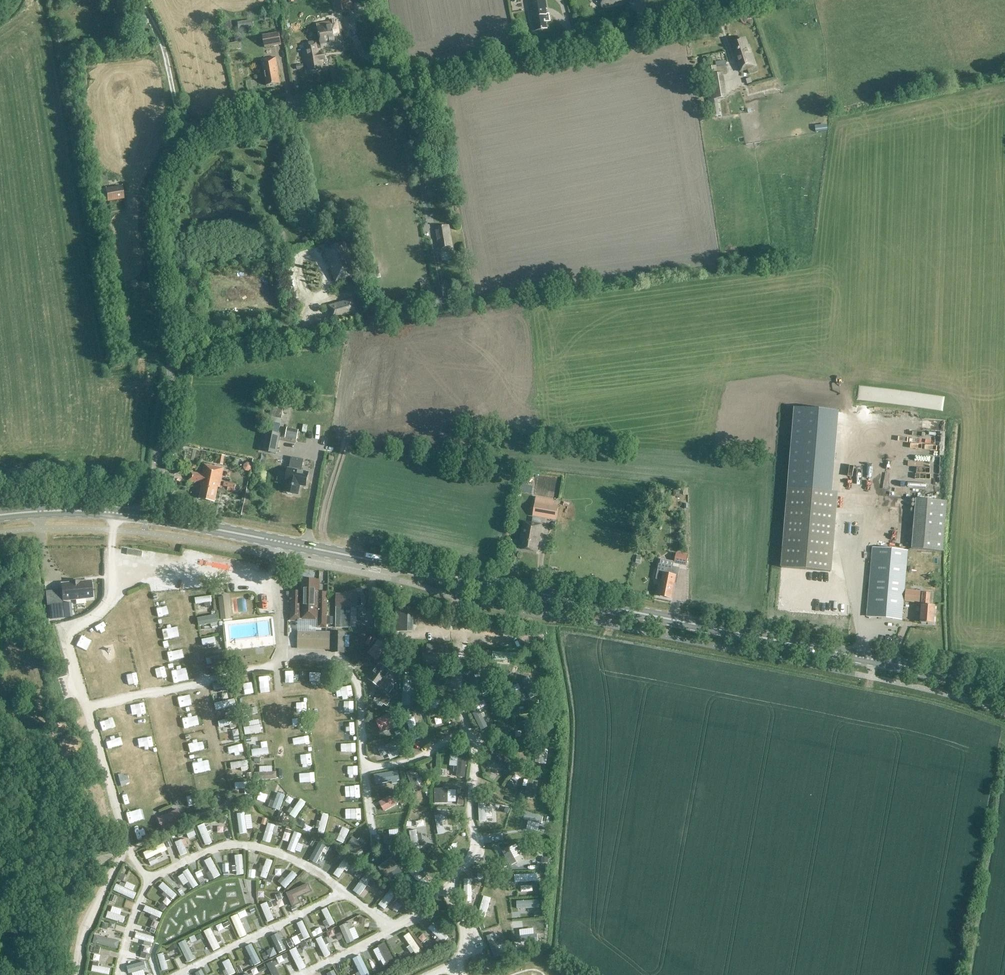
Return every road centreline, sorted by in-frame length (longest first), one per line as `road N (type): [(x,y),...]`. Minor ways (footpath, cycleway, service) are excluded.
road 1 (unclassified): [(146,517),(171,370),(151,209),(164,169),(185,144),(244,117),(643,32),(742,0)]
road 2 (secondary): [(1004,695),(914,668),(146,517)]
road 3 (track): [(191,139),(162,45),(137,0)]
road 4 (secondary): [(146,517),(0,516)]

